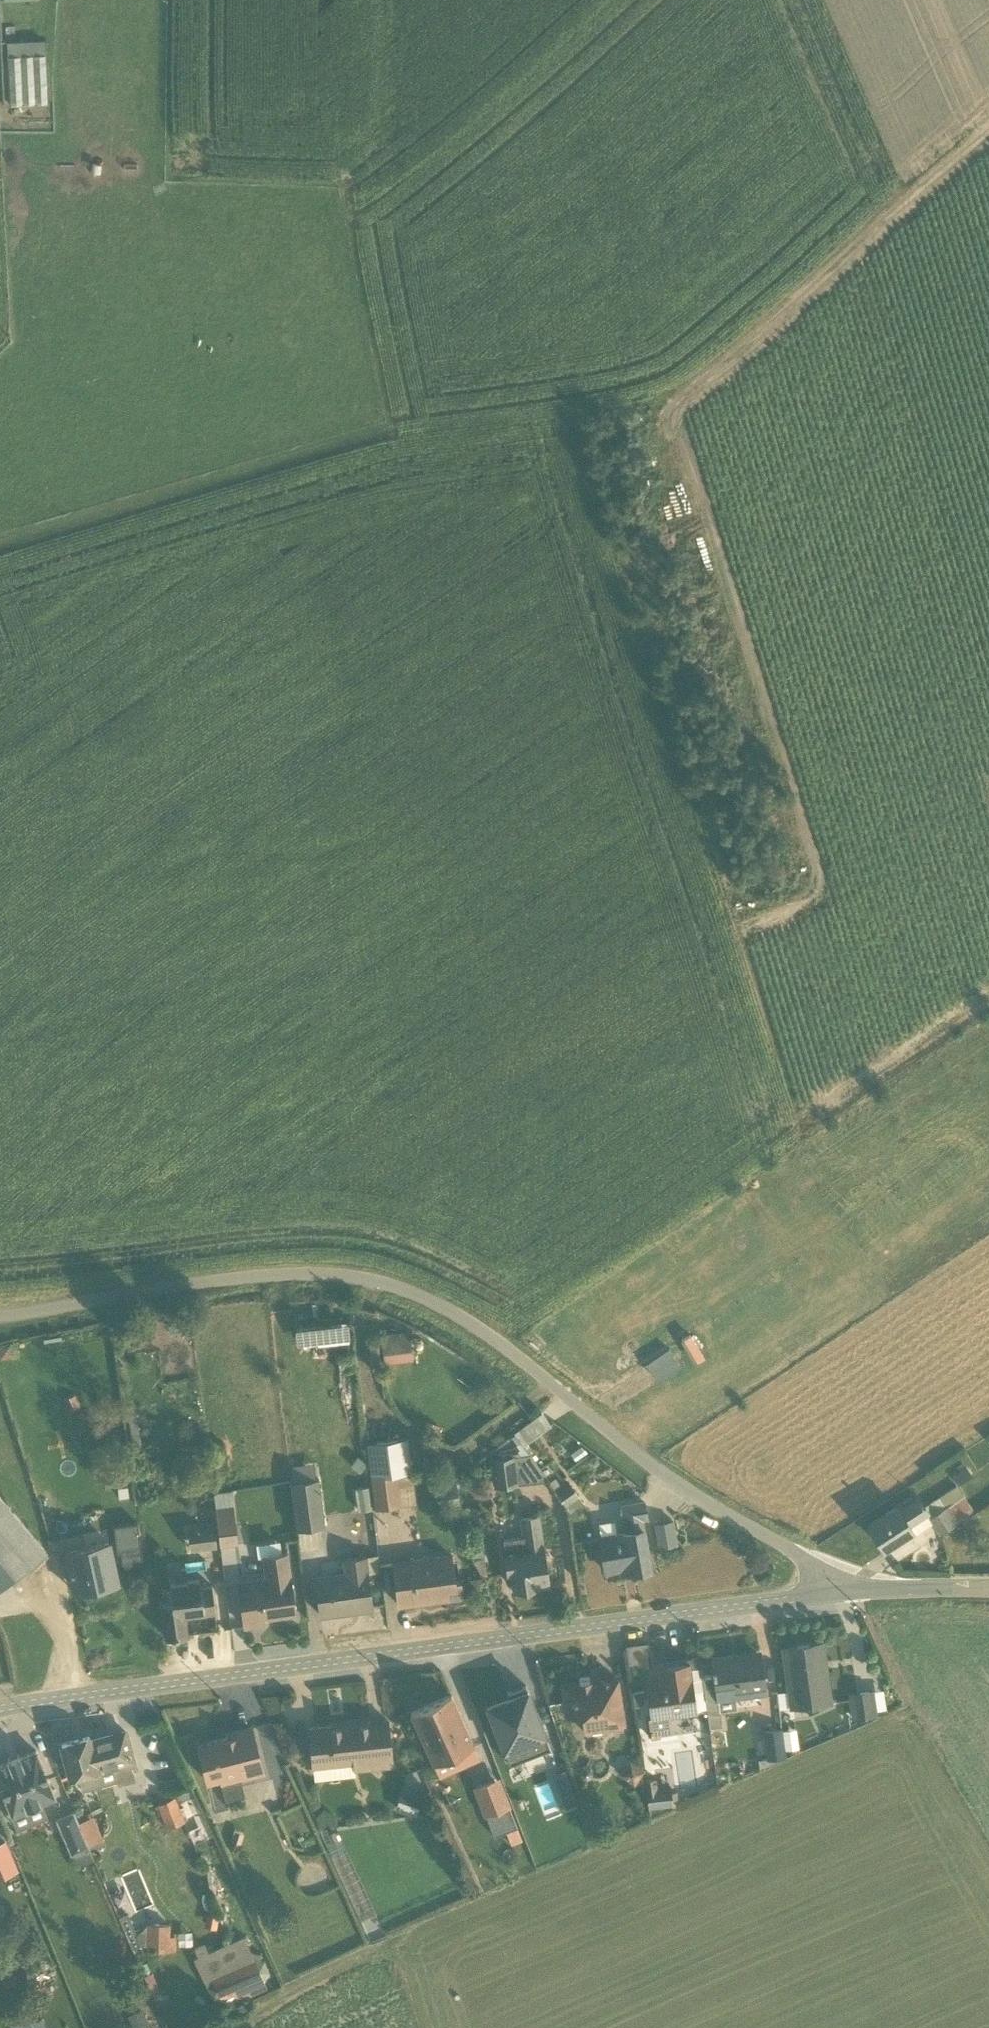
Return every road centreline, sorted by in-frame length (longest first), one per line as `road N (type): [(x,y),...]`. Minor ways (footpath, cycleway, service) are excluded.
road 1 (track): [(988,293),(778,363),(252,460),(0,542)]
road 2 (unclassified): [(0,1314),(300,1272),(409,1291),(484,1334),(684,1488),(850,1591)]
road 3 (unclassified): [(0,1710),(850,1591)]
road 4 (track): [(225,2027),(394,1952)]
road 5 (unclassified): [(850,1591),(988,1589)]

